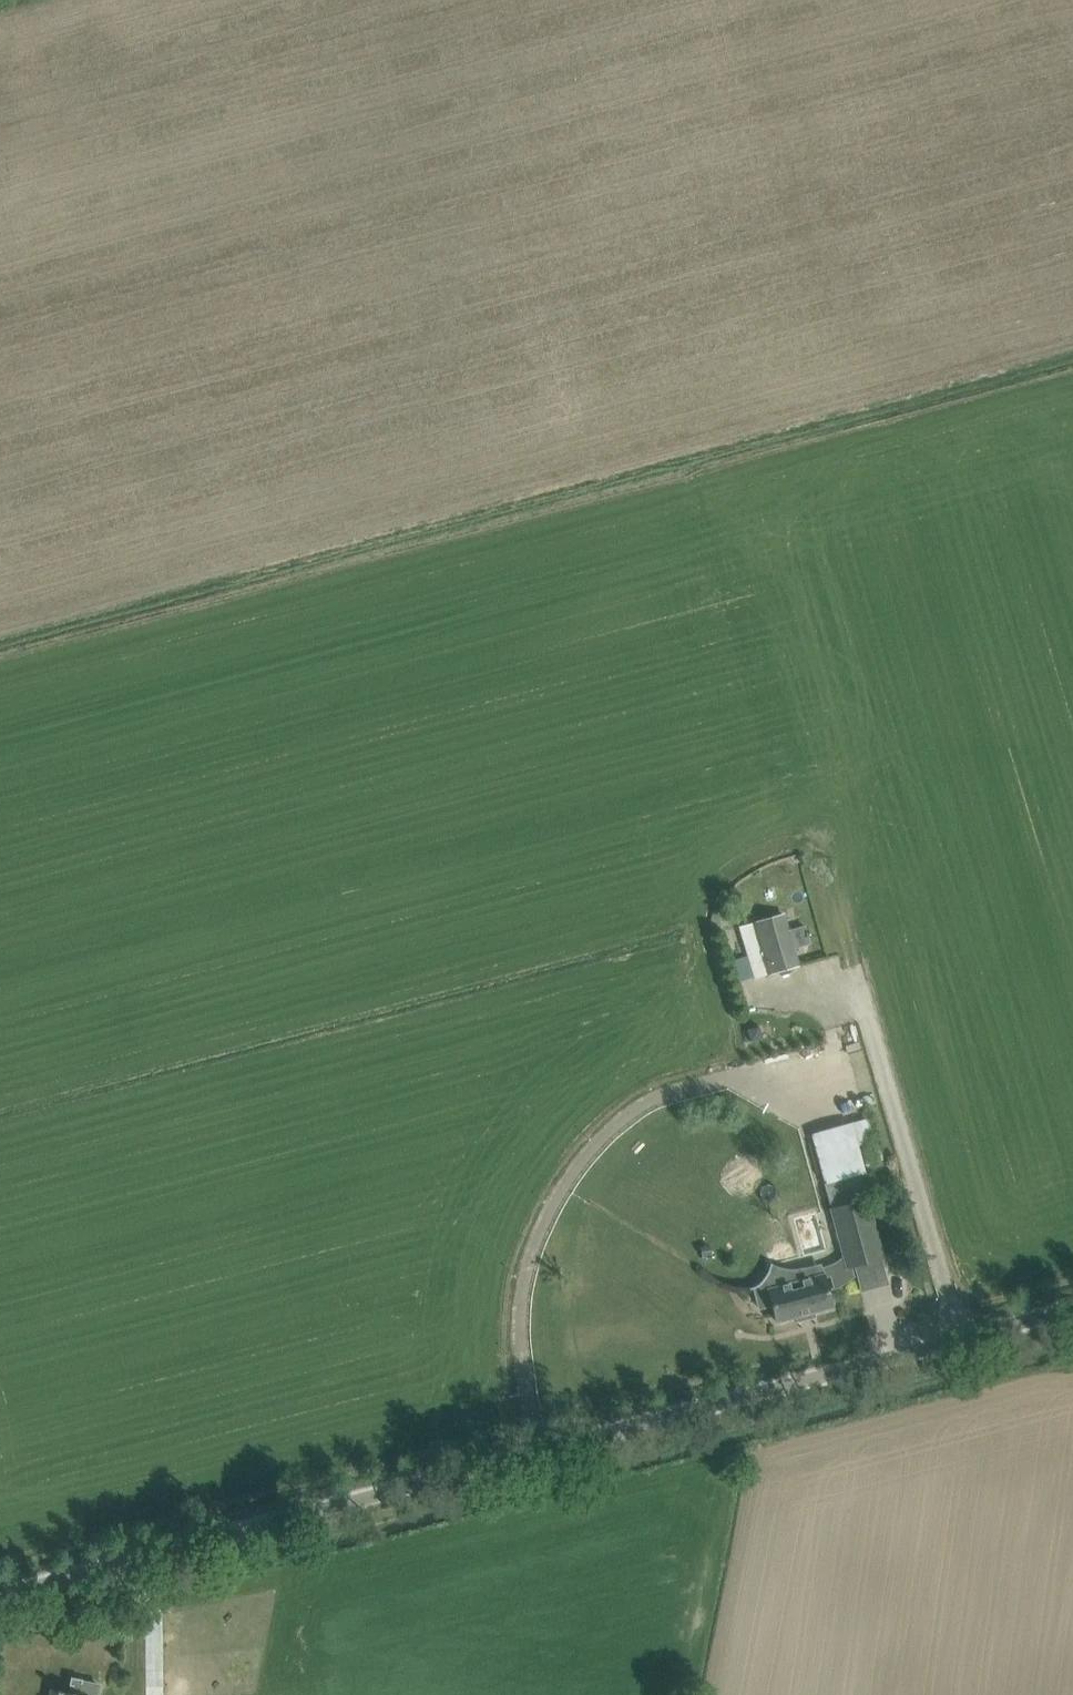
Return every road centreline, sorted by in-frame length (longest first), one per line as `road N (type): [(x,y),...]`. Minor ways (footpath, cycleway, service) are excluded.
road 1 (unclassified): [(0,1591),(1072,1311)]

